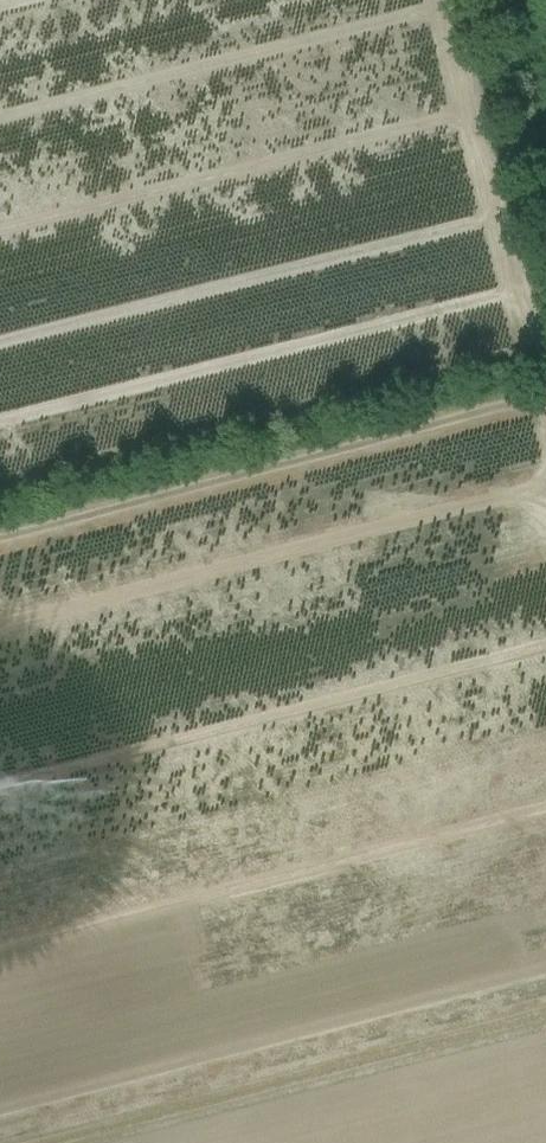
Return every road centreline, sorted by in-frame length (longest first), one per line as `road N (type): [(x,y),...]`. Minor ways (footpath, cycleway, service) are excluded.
road 1 (track): [(515,0),(545,145)]

